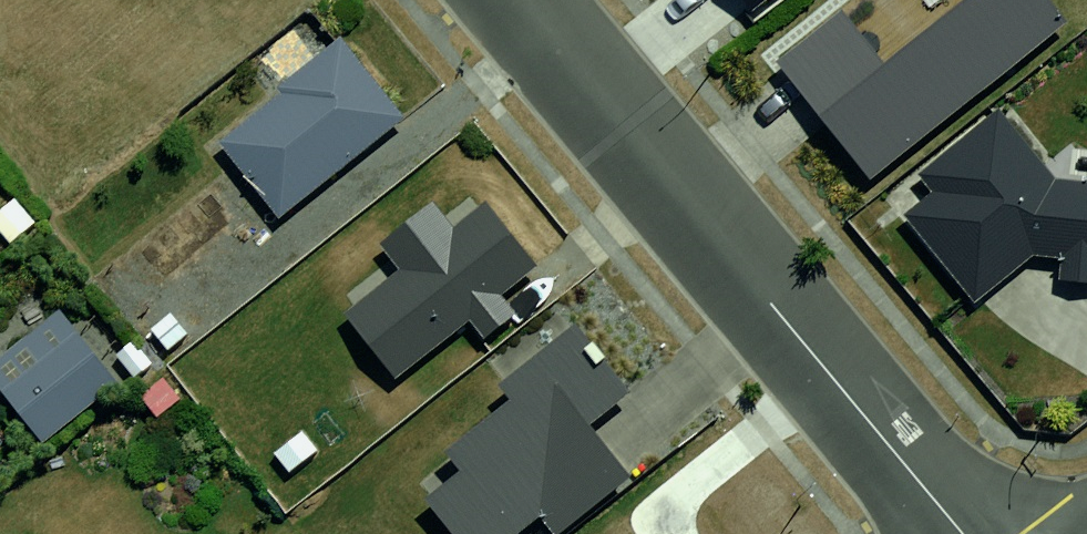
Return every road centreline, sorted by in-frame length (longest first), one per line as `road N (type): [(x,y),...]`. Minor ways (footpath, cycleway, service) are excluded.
road 1 (residential): [(519,0),(963,533)]

